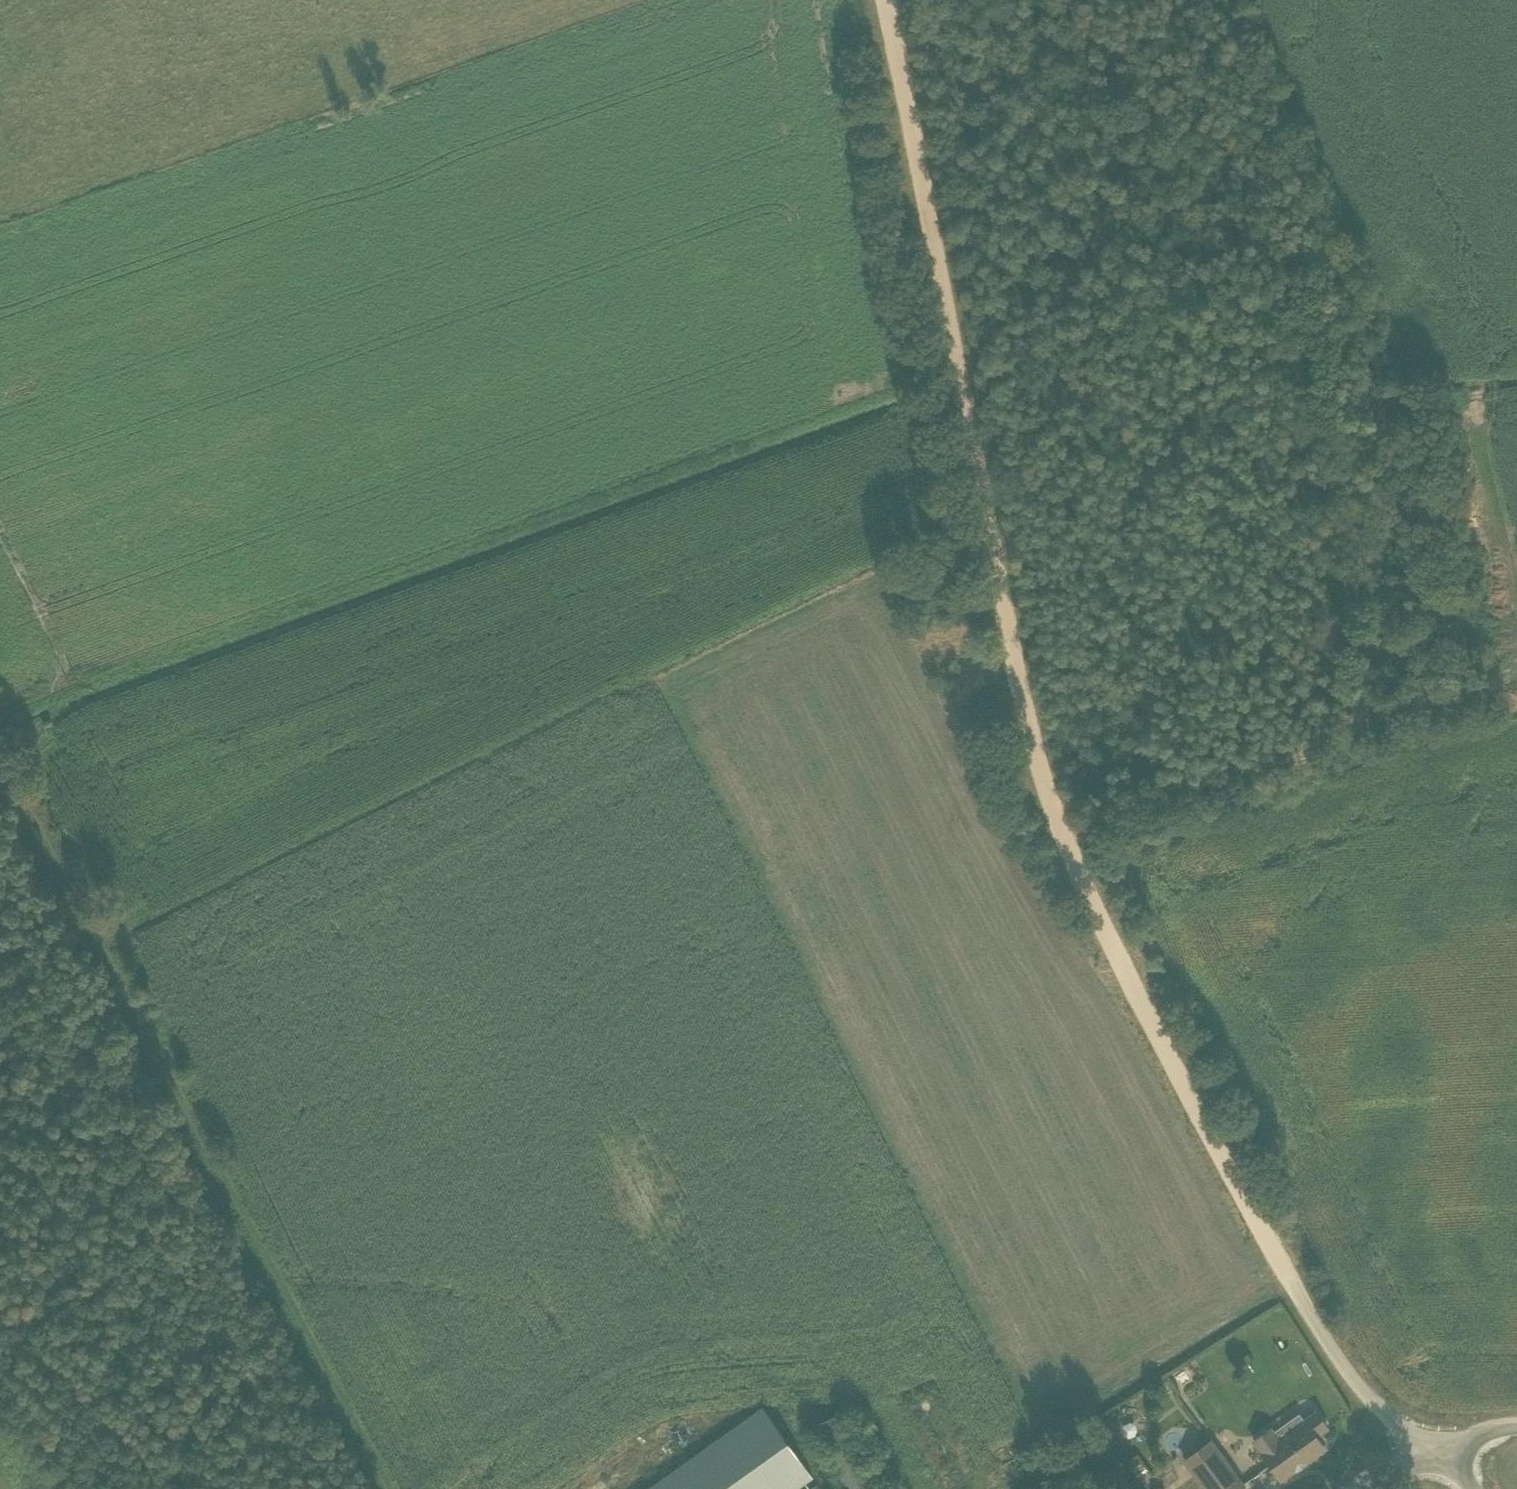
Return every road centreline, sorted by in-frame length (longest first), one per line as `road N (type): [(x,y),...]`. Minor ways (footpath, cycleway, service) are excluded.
road 1 (track): [(1433,1447),(1346,1360),(1162,1047),(1078,885),(1032,765),(885,0)]

